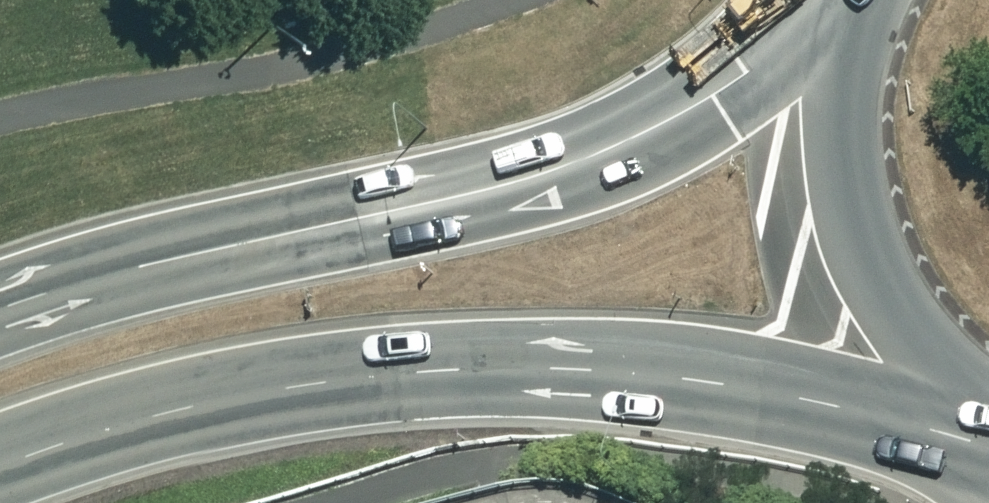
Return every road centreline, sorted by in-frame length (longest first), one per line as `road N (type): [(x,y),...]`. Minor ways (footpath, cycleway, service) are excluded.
road 1 (trunk): [(984,422),(562,366),(447,368),(157,415),(0,467)]
road 2 (trunk): [(0,310),(197,249),(533,183),(674,123),(857,0)]
road 3 (trunk): [(984,422),(912,358),(861,278),(834,187),(833,91),(858,0)]

